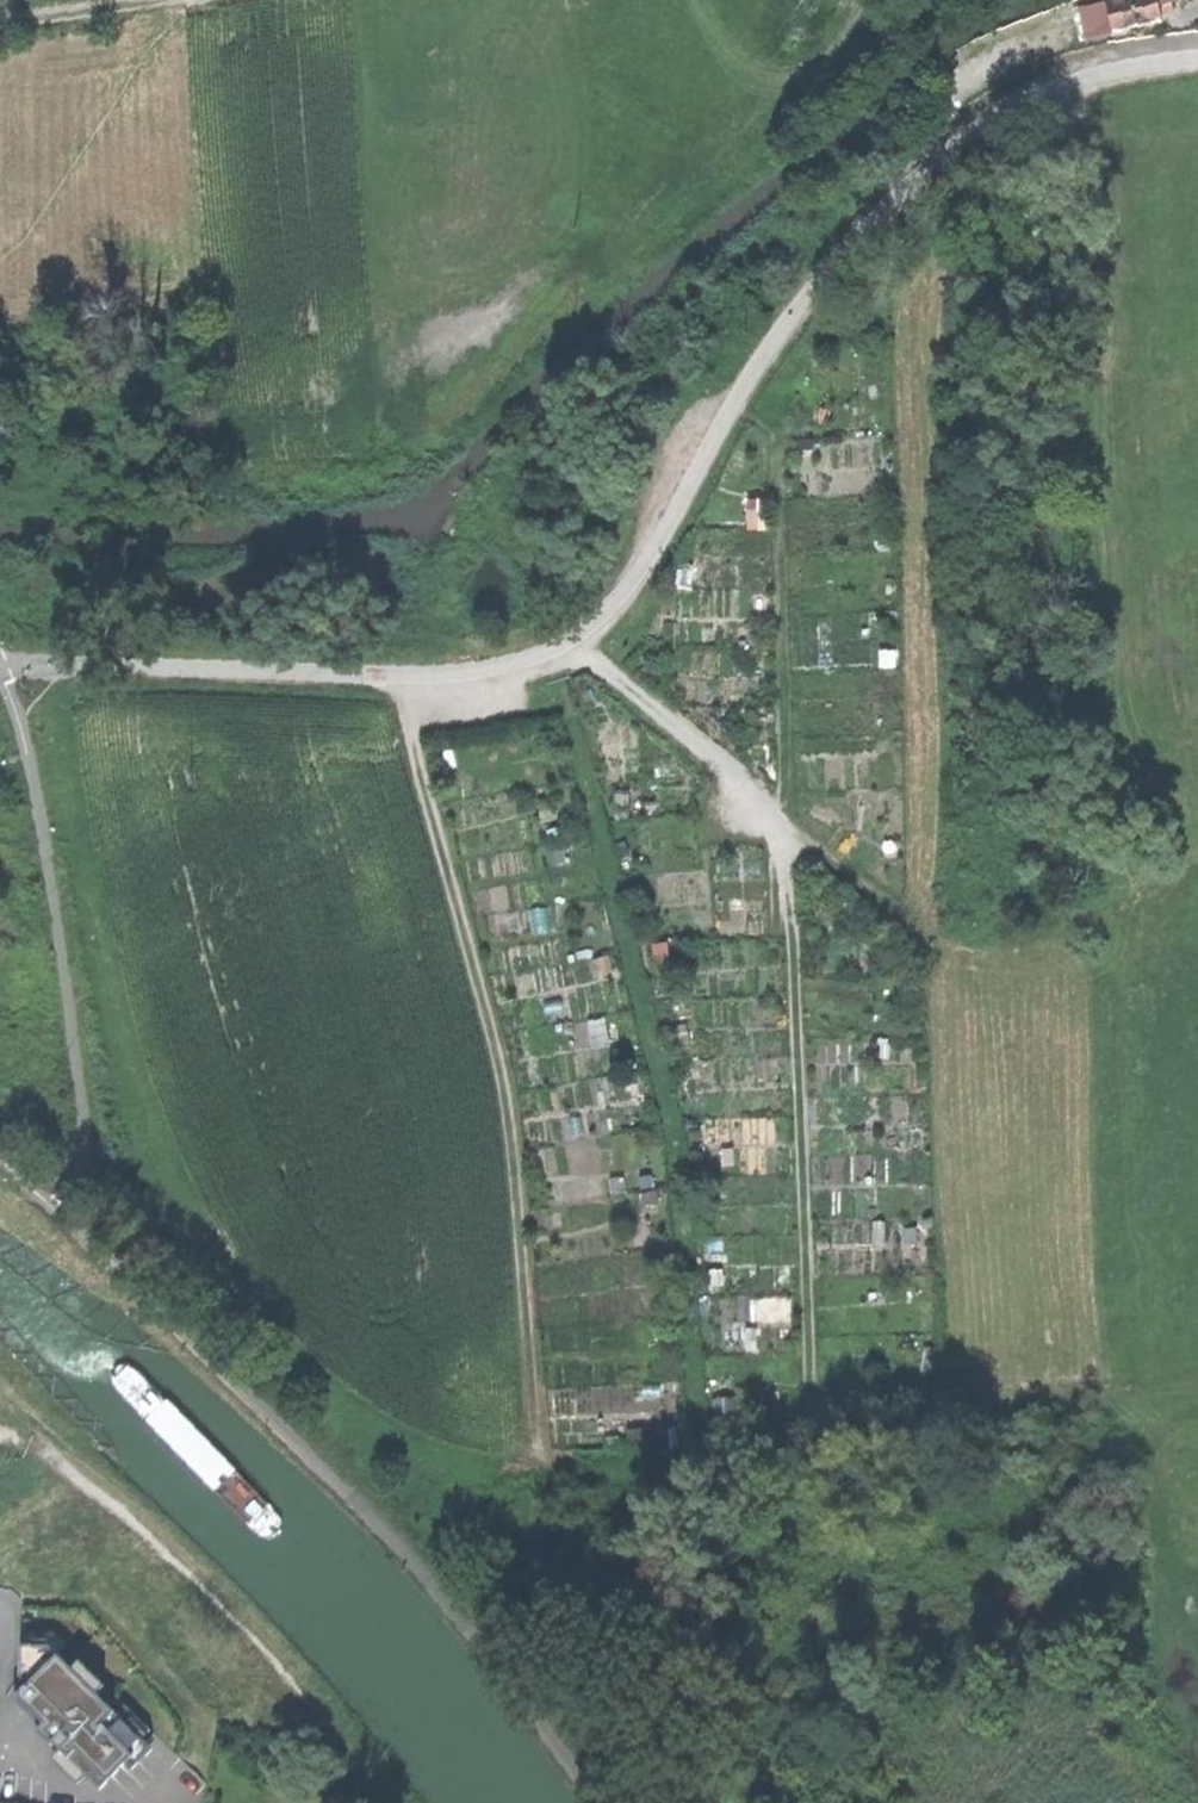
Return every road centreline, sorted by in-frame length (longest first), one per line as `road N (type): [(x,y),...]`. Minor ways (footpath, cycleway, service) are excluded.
road 1 (unclassified): [(0,665),(484,677),(561,669),(608,632),(739,386),(815,280),(992,103),(1042,81),(1197,53)]
road 2 (track): [(0,23),(188,0)]

